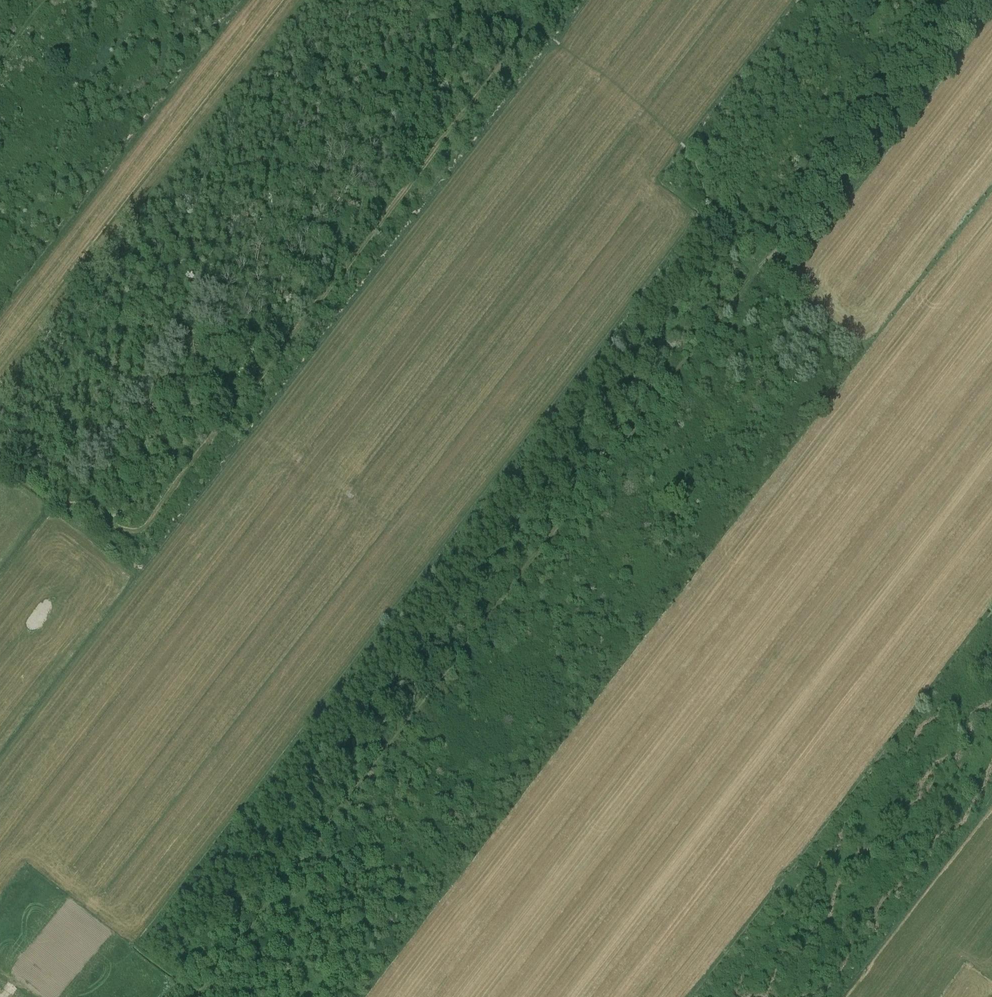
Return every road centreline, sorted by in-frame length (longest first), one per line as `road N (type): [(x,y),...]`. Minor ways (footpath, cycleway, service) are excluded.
road 1 (track): [(196,996),(754,271)]
road 2 (track): [(754,271),(970,0)]

